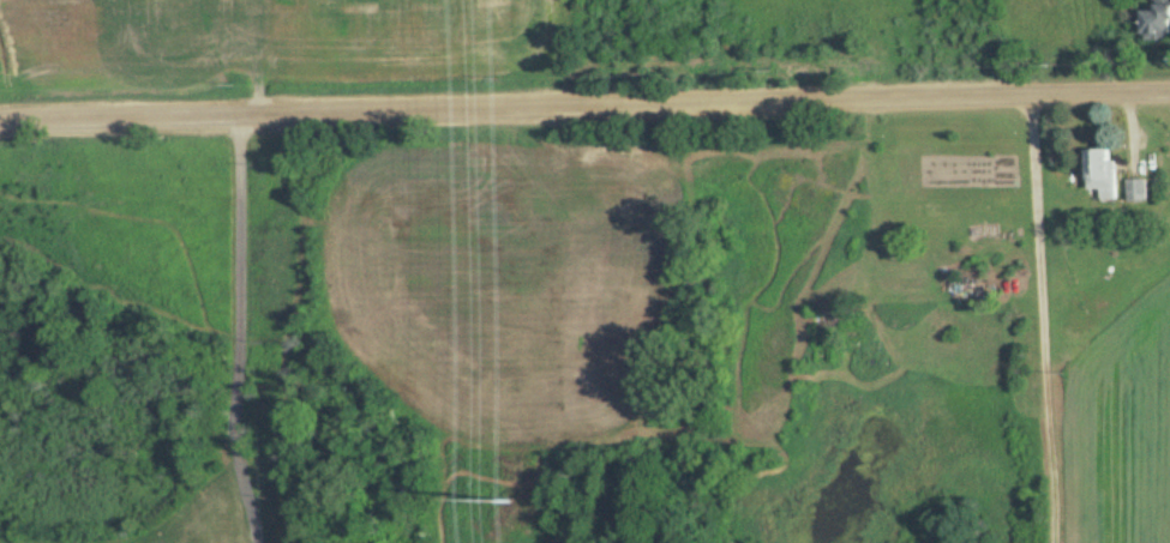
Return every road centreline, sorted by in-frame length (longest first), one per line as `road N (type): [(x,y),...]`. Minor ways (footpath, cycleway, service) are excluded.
road 1 (residential): [(0,114),(1169,90)]

